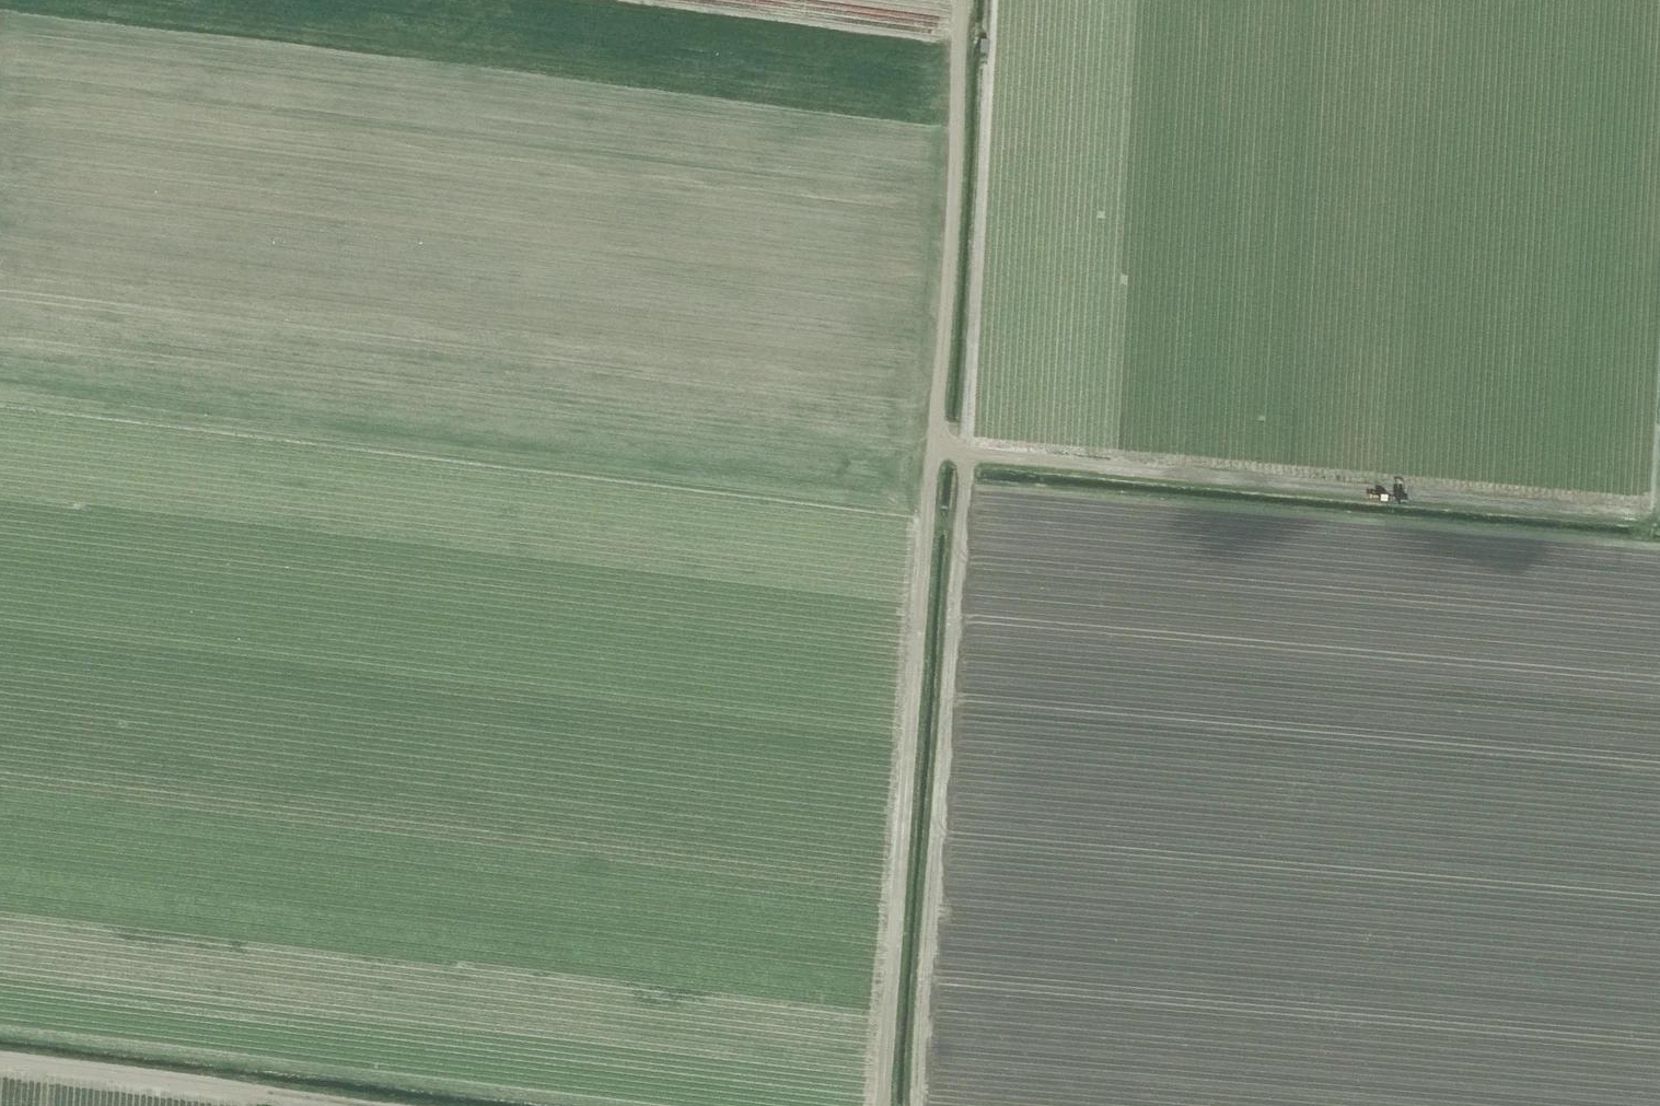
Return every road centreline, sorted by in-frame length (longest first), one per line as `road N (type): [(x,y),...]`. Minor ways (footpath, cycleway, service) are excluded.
road 1 (track): [(962,0),(878,1105)]
road 2 (track): [(0,1058),(354,1105)]

